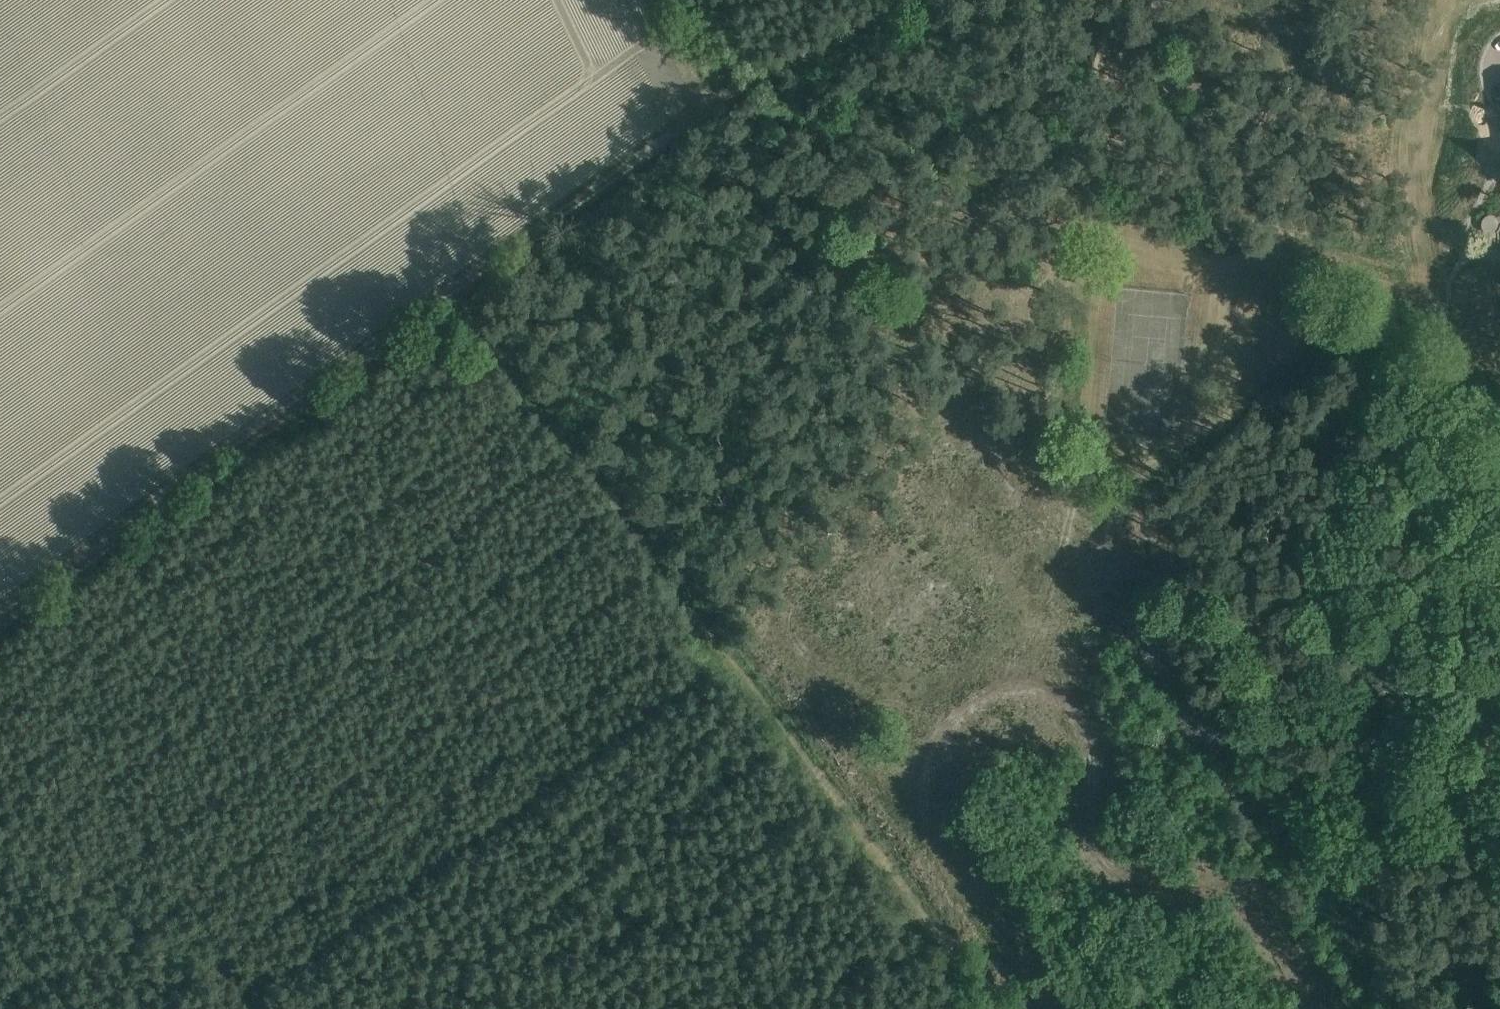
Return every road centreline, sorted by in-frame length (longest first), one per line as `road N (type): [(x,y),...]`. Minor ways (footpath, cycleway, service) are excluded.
road 1 (track): [(454,293),(990,1008)]
road 2 (track): [(0,619),(454,293)]
road 3 (track): [(907,0),(724,97),(454,293)]

